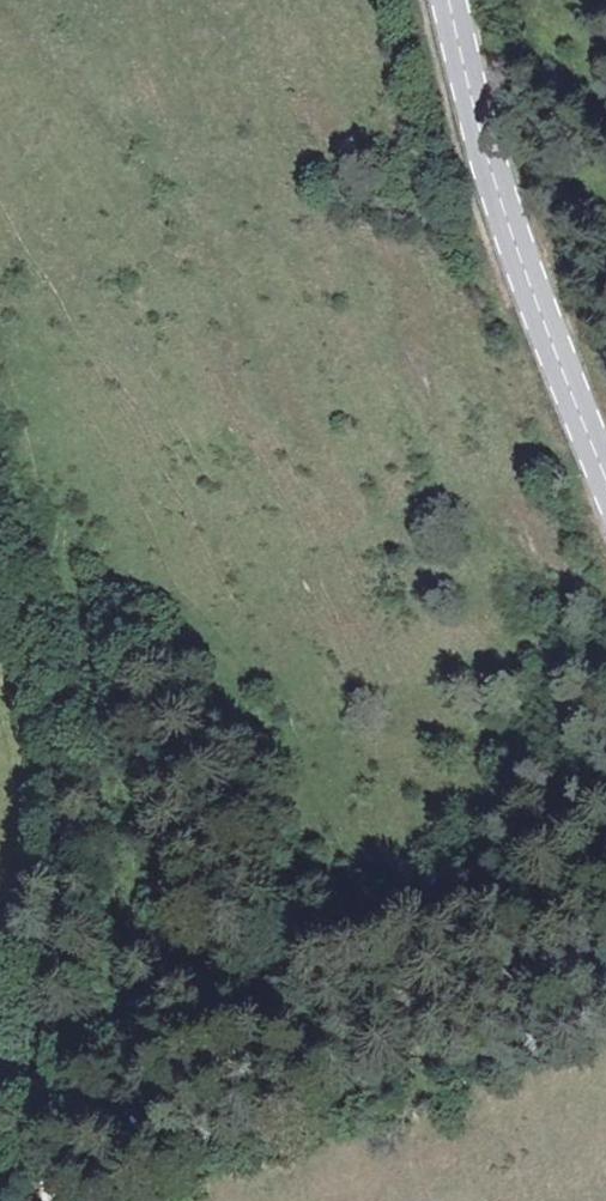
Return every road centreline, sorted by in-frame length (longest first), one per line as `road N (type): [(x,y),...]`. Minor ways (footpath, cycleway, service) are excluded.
road 1 (track): [(0,577),(51,682),(76,821),(78,879),(49,1077),(51,1200)]
road 2 (secondary): [(451,0),(489,169),(605,475)]

